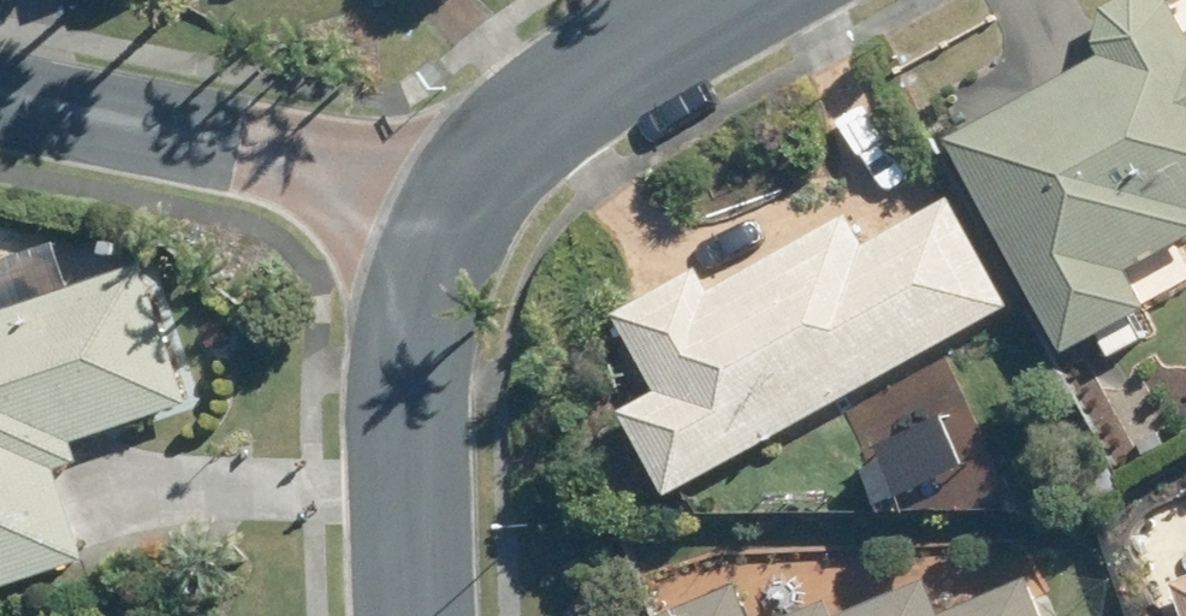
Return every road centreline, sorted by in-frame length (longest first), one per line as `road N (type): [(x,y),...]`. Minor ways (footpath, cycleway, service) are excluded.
road 1 (residential): [(449,209),(246,146),(0,95)]
road 2 (residential): [(414,615),(409,421),(449,209)]
road 3 (residential): [(449,209),(481,158),(567,90),(723,0)]

